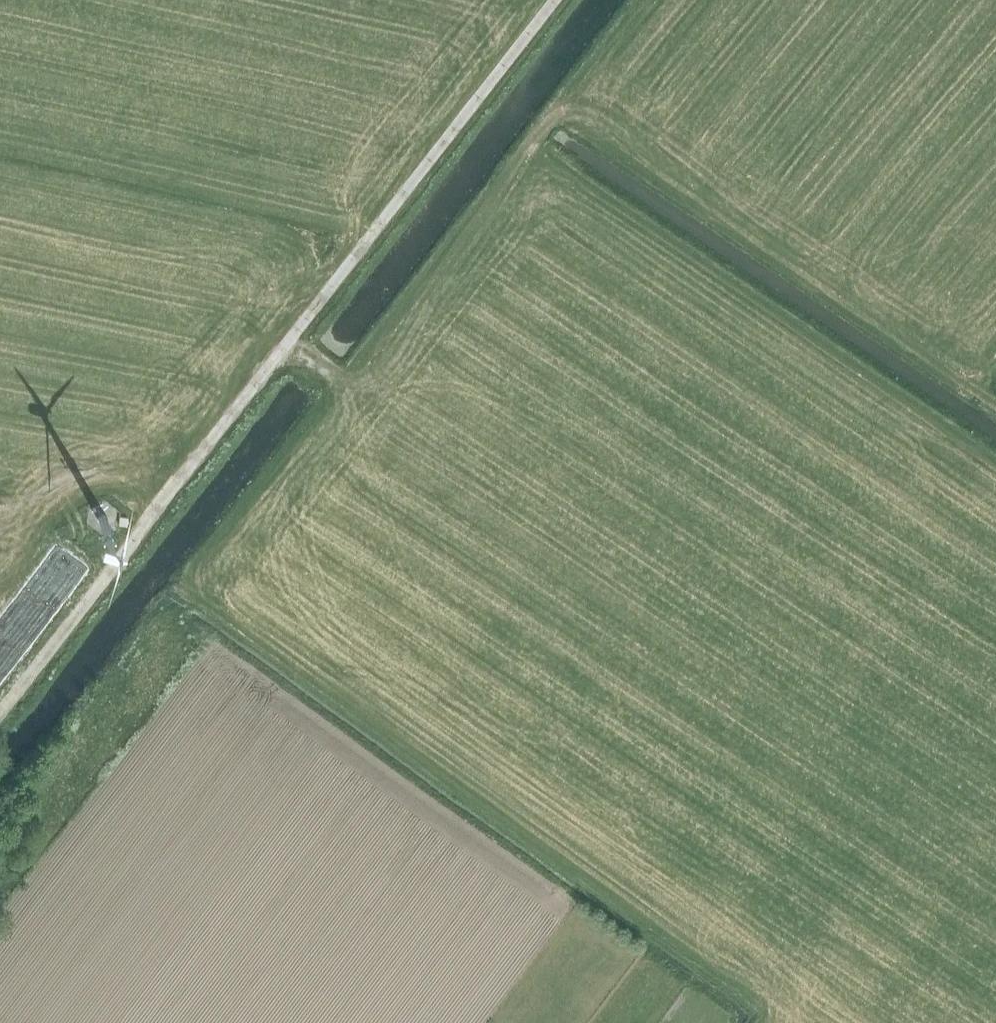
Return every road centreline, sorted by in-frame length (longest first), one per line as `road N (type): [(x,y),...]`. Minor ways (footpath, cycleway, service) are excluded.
road 1 (track): [(0,709),(553,0)]

